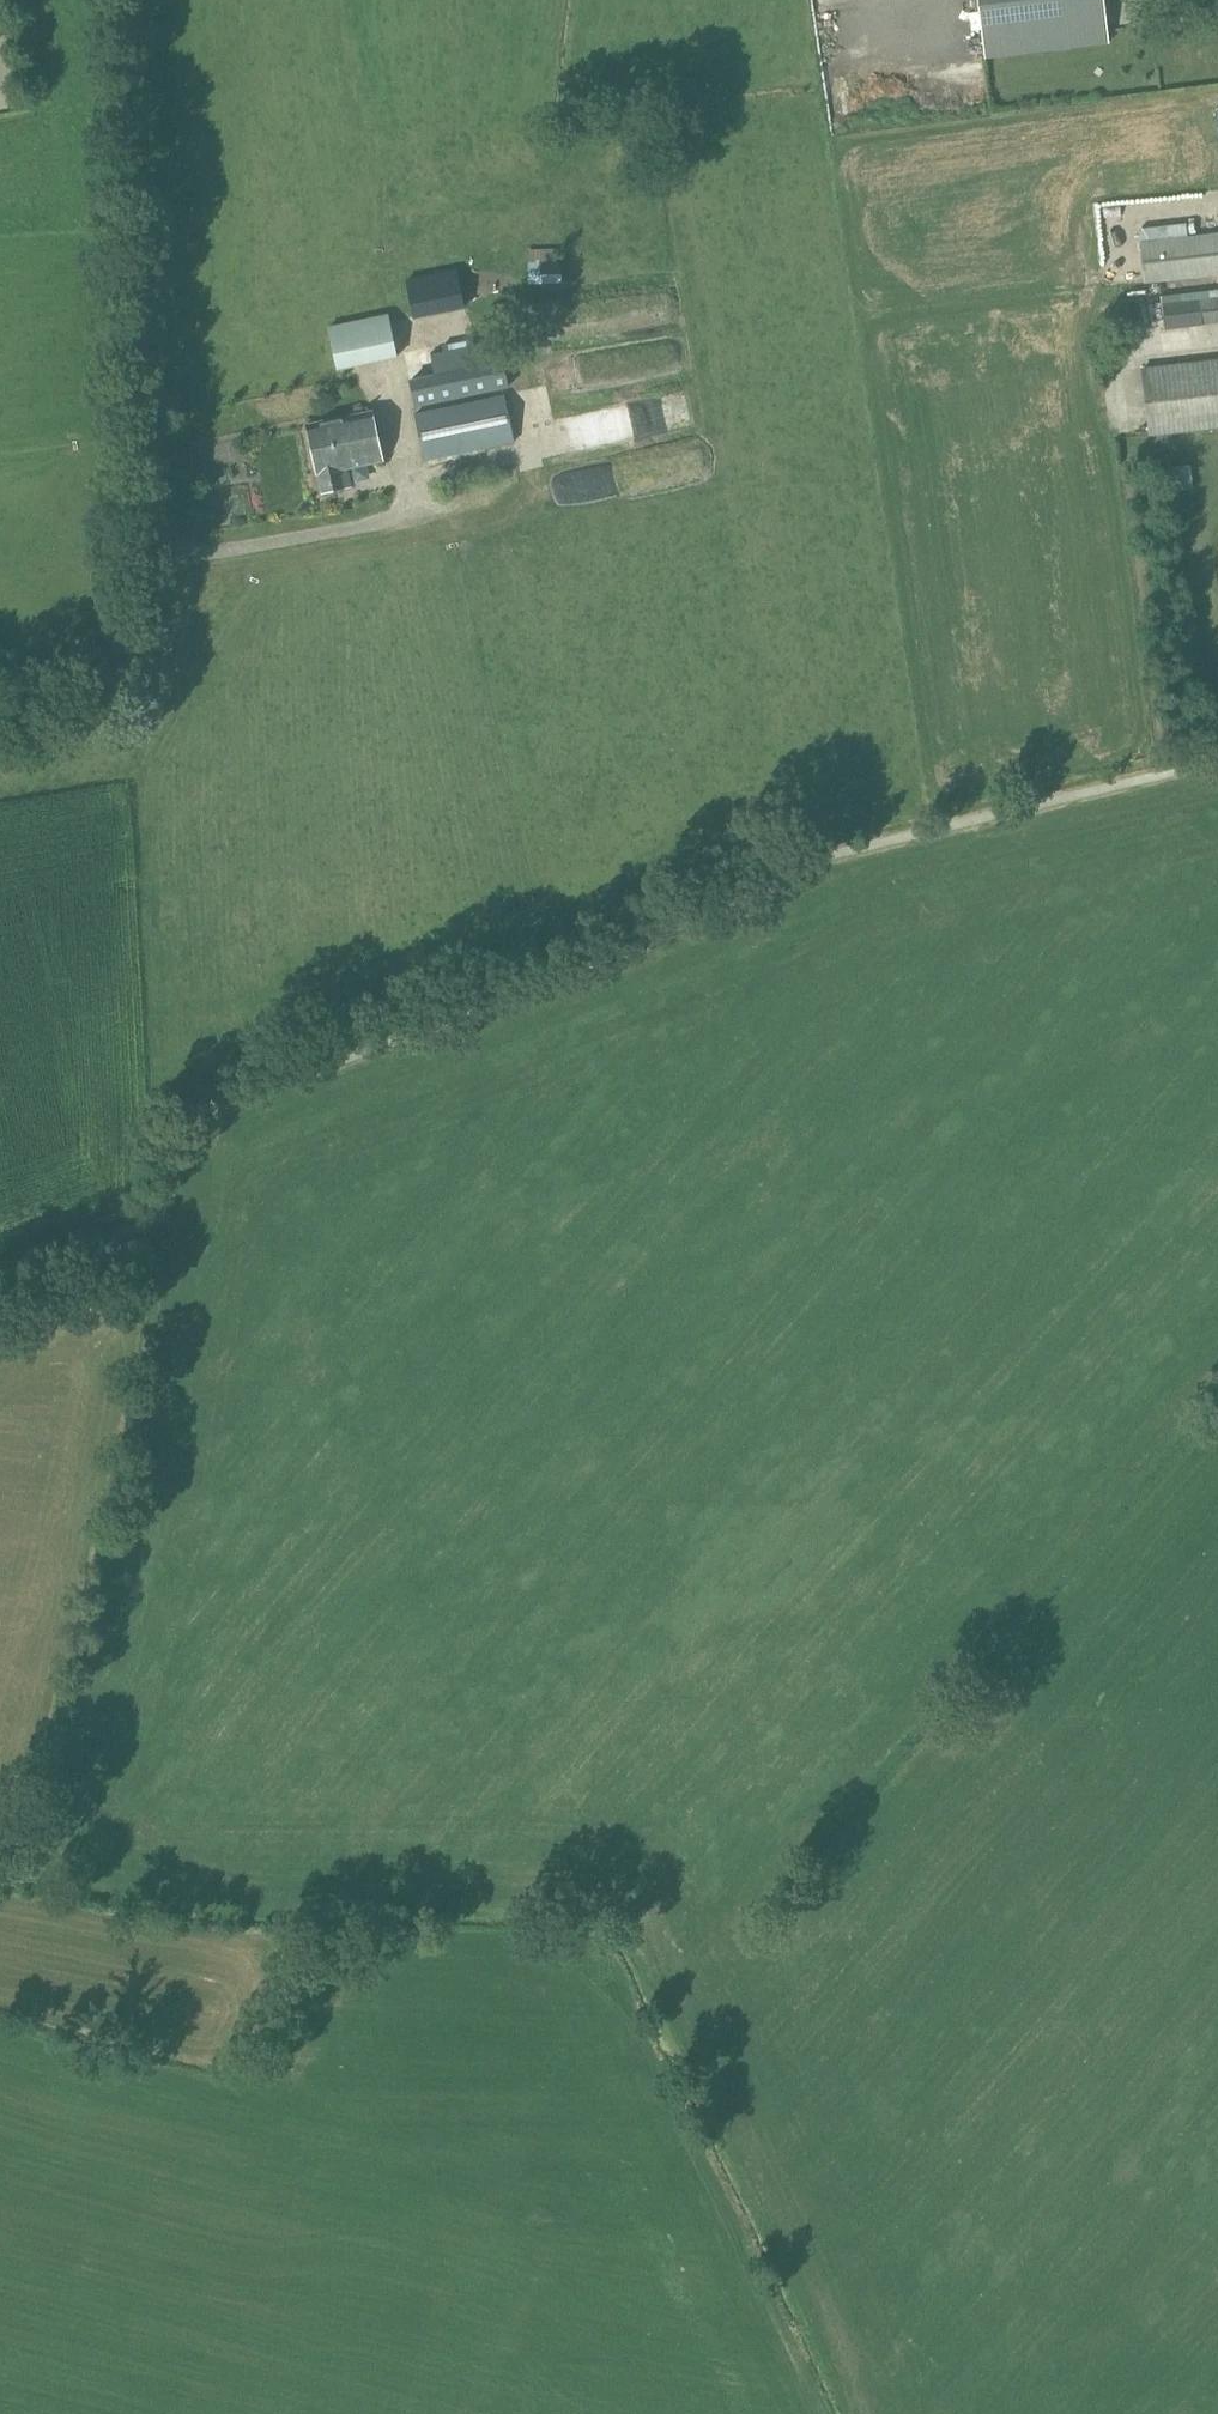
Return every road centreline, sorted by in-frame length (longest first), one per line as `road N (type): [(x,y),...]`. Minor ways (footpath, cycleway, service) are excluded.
road 1 (unclassified): [(390,379),(410,483),(411,501),(398,515),(190,544),(157,519),(138,438),(125,0)]

